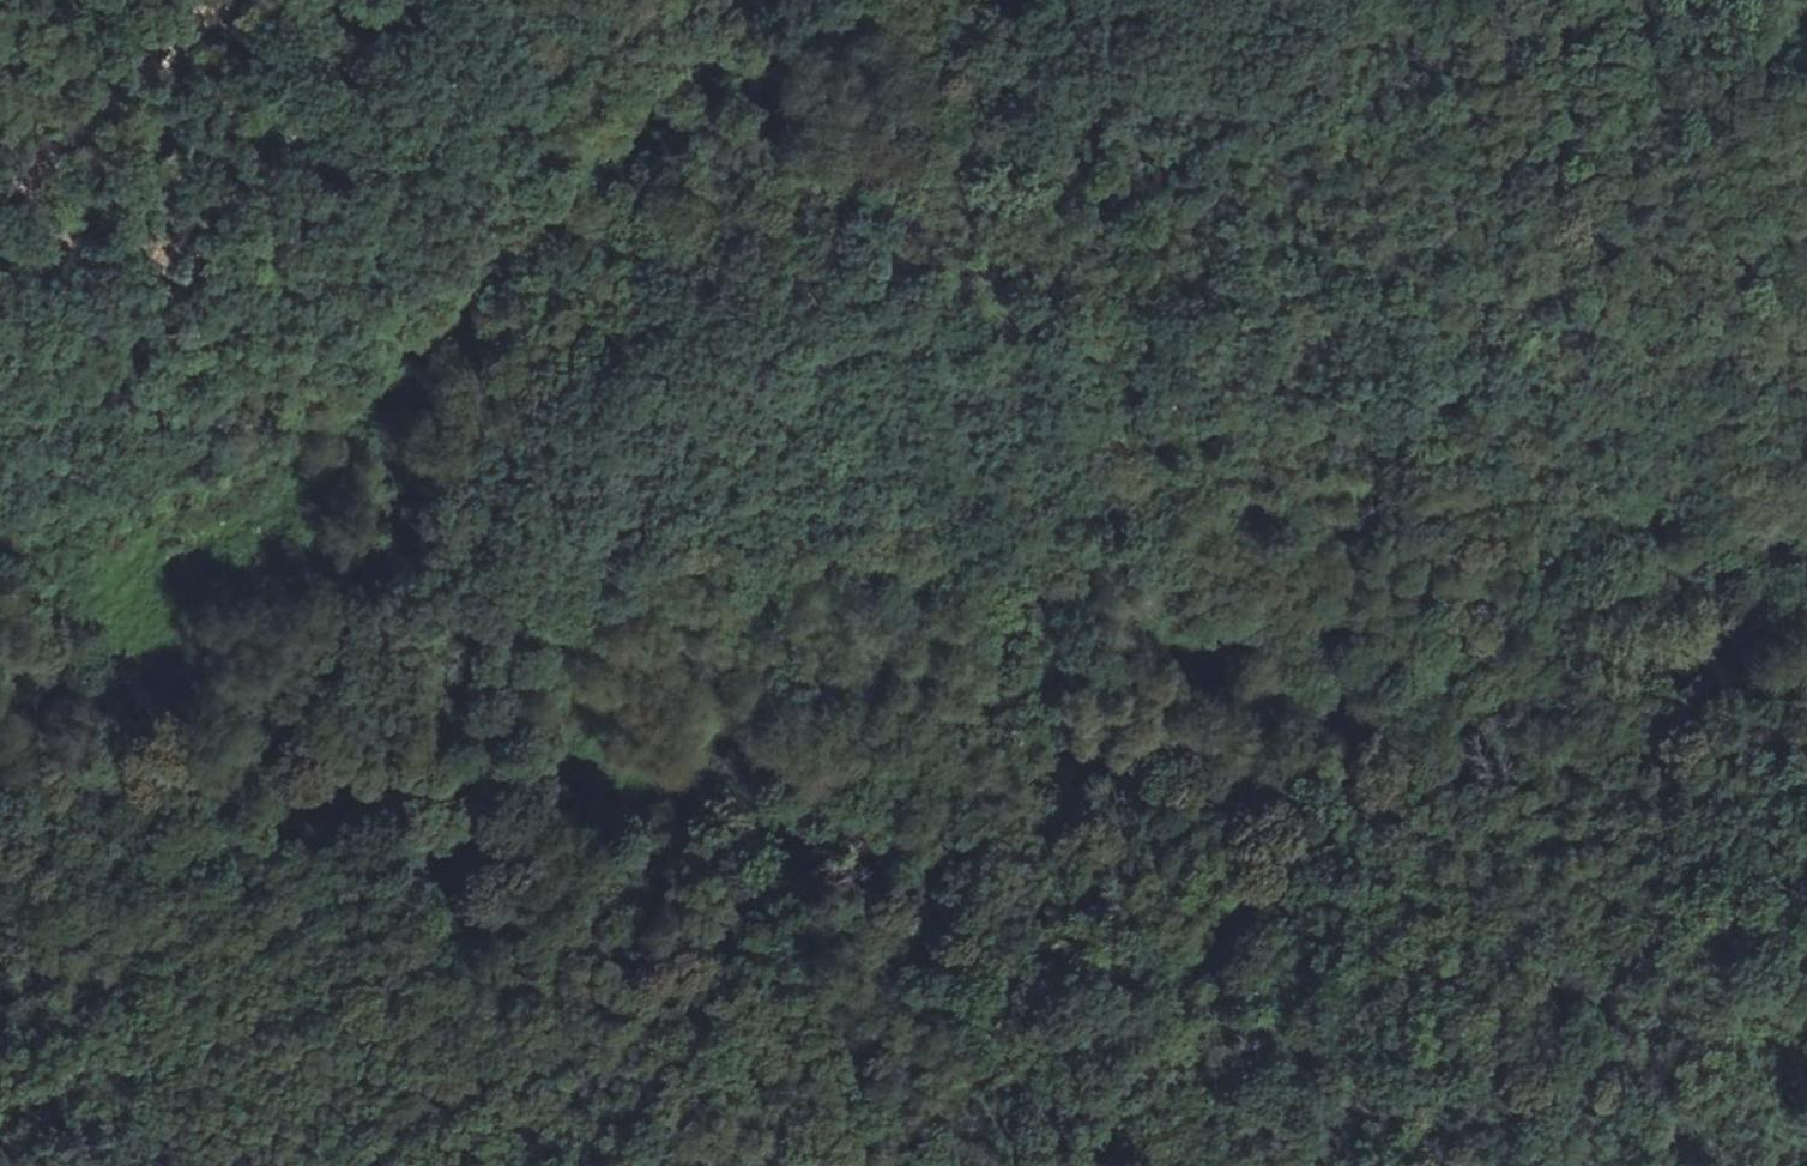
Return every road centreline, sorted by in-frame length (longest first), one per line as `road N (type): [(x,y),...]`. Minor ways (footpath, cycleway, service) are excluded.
road 1 (track): [(852,0),(925,65),(1002,195),(1074,293),(1136,360),(1200,404),(1352,479),(1670,565),(1759,611),(1806,617)]
road 2 (track): [(228,0),(0,185)]
road 3 (track): [(1806,1072),(1666,1135)]

